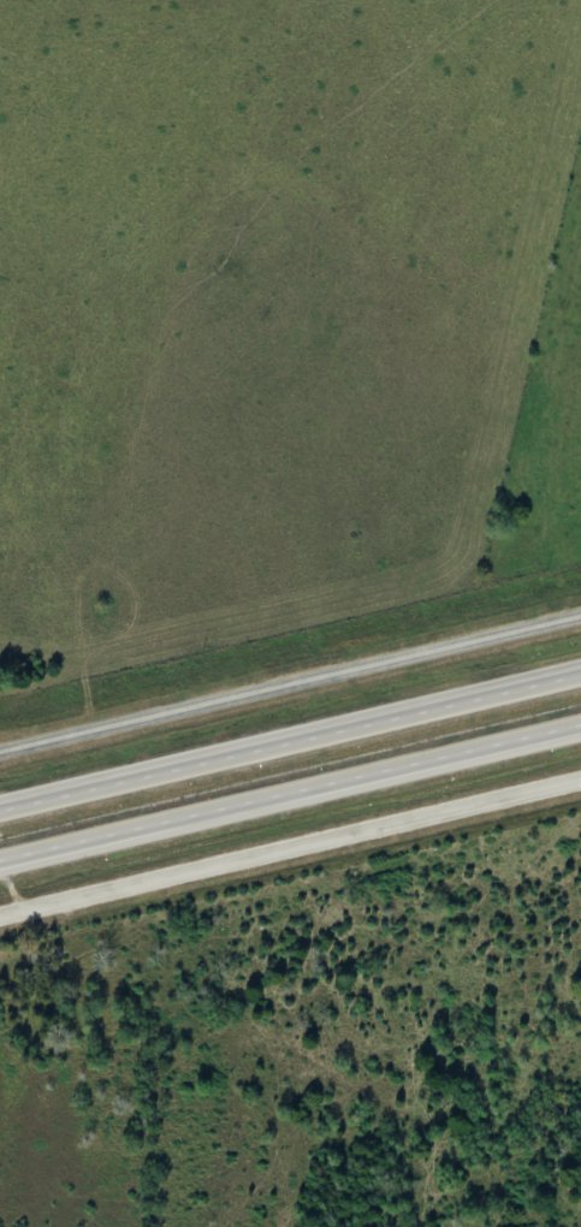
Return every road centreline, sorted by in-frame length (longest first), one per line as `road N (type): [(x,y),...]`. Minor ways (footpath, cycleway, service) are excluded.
road 1 (tertiary): [(0,915),(580,778)]
road 2 (motorway): [(580,674),(0,810)]
road 3 (motorway): [(0,862),(580,726)]
road 4 (tertiary): [(0,747),(580,611)]

